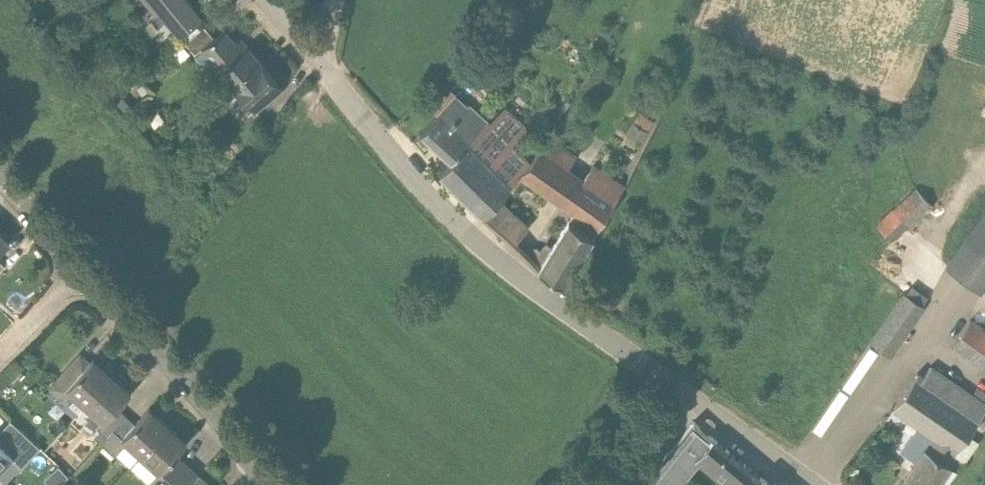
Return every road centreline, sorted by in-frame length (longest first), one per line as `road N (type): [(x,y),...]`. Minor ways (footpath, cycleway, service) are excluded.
road 1 (residential): [(807,484),(508,274),(419,188),(265,0)]
road 2 (residential): [(268,467),(88,271)]
road 3 (residential): [(88,271),(0,175)]
road 4 (residential): [(0,362),(88,271)]

